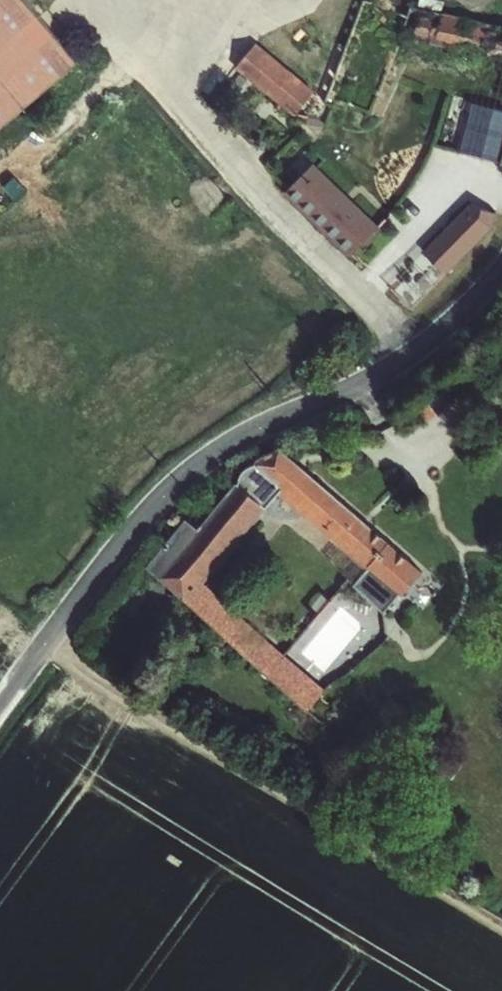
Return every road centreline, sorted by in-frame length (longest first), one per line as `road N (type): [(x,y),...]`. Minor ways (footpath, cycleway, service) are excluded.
road 1 (tertiary): [(0,705),(122,541),(184,476),(407,354)]
road 2 (track): [(501,925),(263,779),(51,636)]
road 3 (residential): [(108,0),(252,190),(367,301),(407,354)]
road 4 (tertiary): [(407,354),(501,274)]

